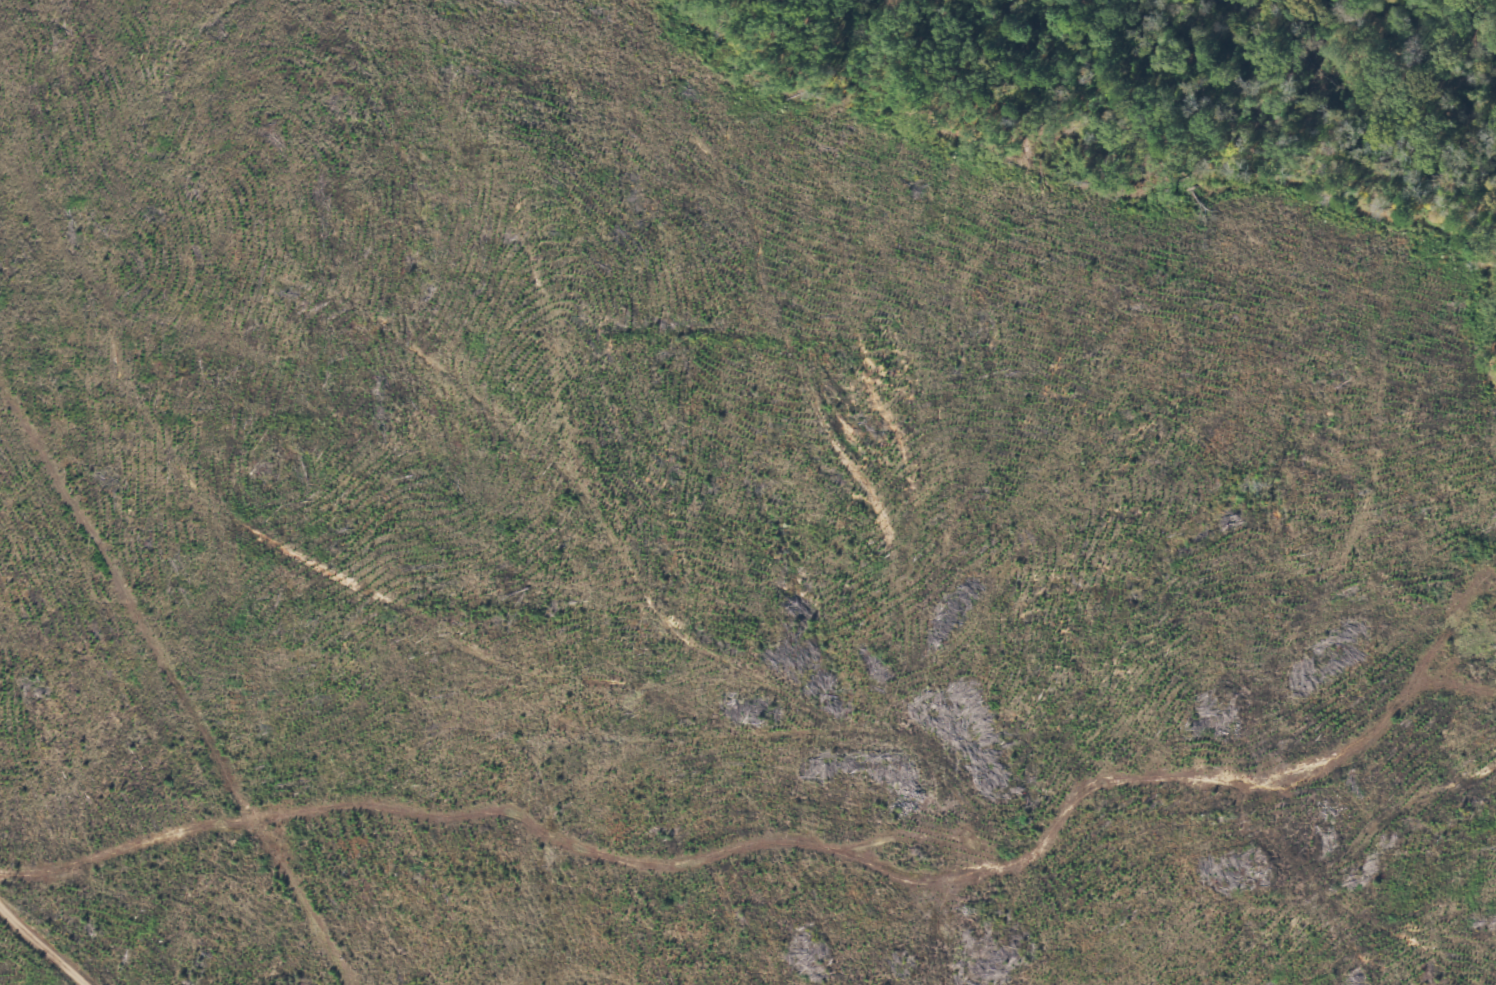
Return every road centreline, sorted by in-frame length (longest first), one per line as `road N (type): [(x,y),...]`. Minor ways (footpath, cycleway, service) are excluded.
road 1 (residential): [(89,984),(0,897)]

